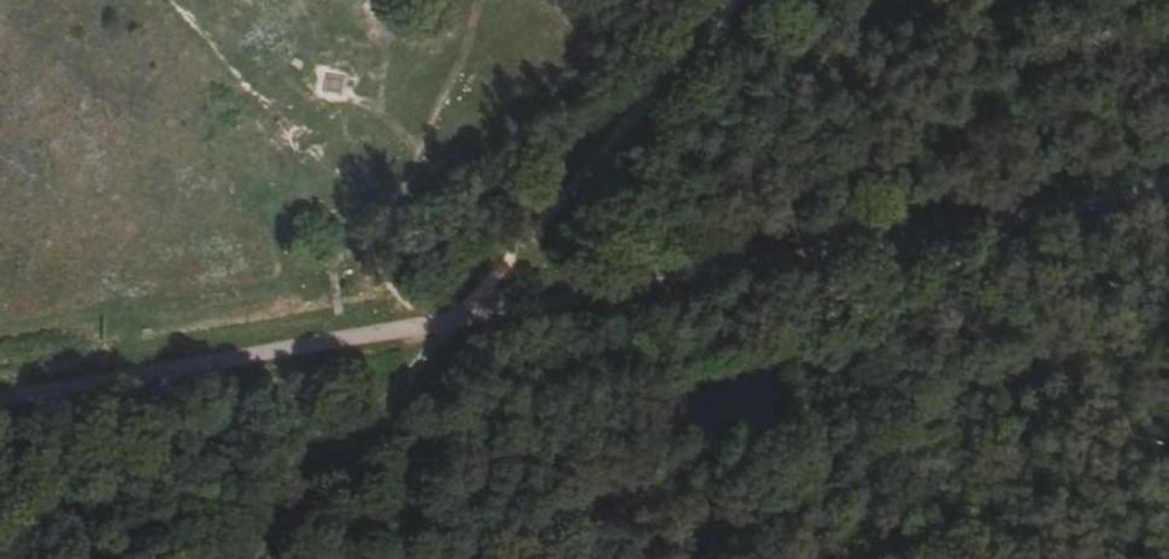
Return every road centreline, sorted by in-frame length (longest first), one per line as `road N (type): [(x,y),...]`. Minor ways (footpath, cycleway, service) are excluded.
road 1 (track): [(0,400),(1168,192)]
road 2 (track): [(461,315),(738,0)]
road 3 (track): [(291,558),(512,305)]

